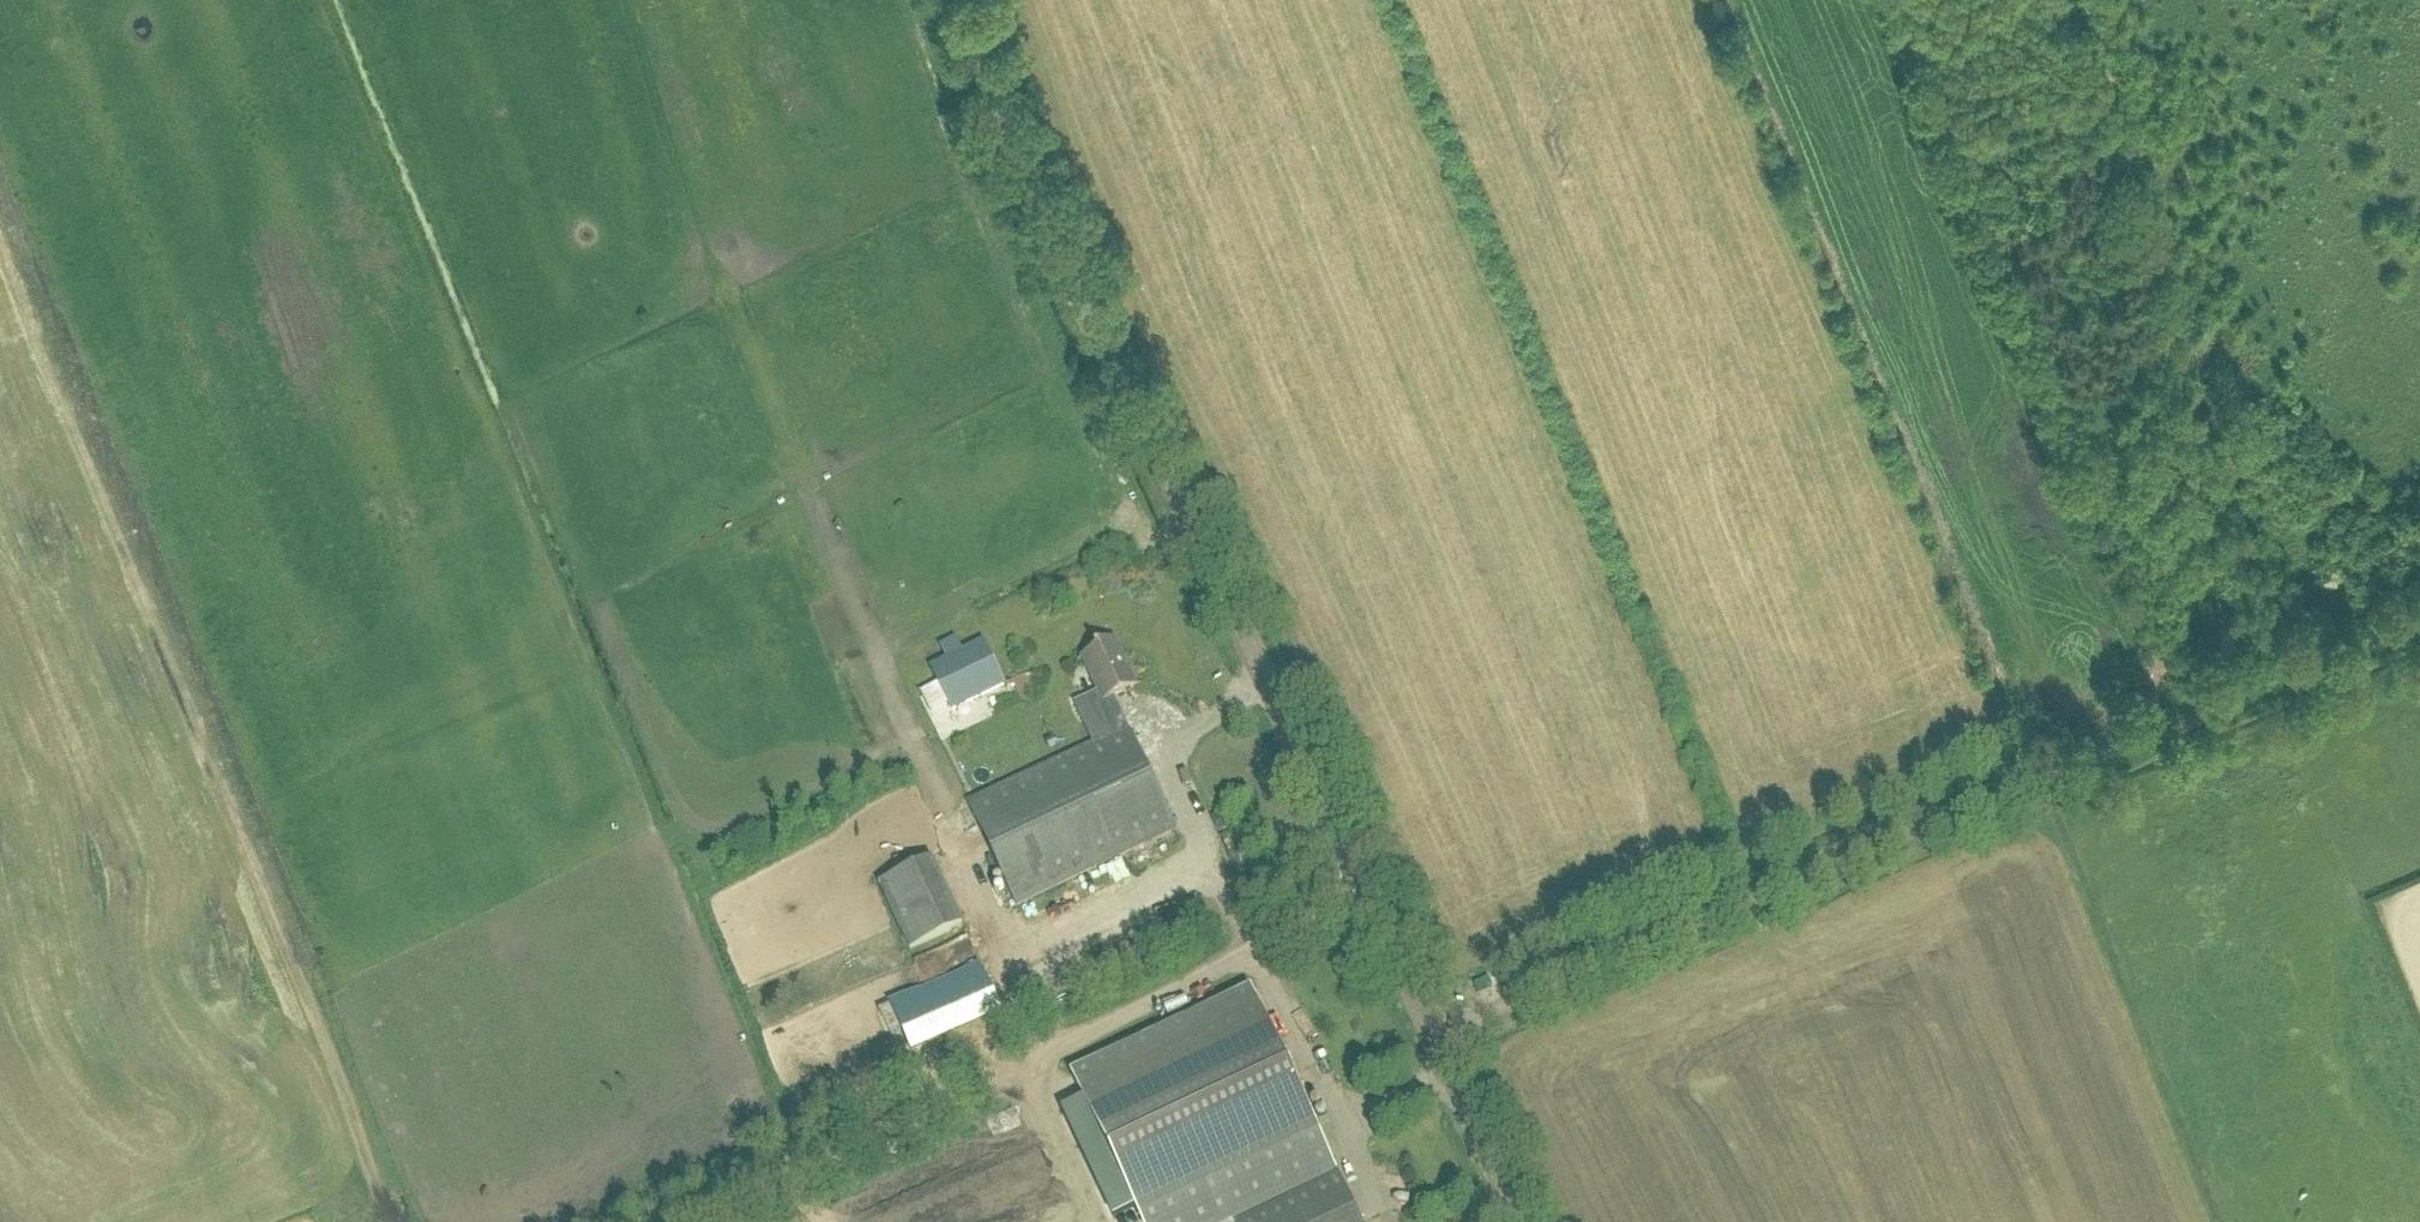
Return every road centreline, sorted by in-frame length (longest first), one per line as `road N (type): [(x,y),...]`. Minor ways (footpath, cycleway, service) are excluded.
road 1 (tertiary): [(1524,1221),(1033,178),(970,0)]
road 2 (track): [(2419,619),(1436,1034)]
road 3 (track): [(1369,891),(709,1221)]

